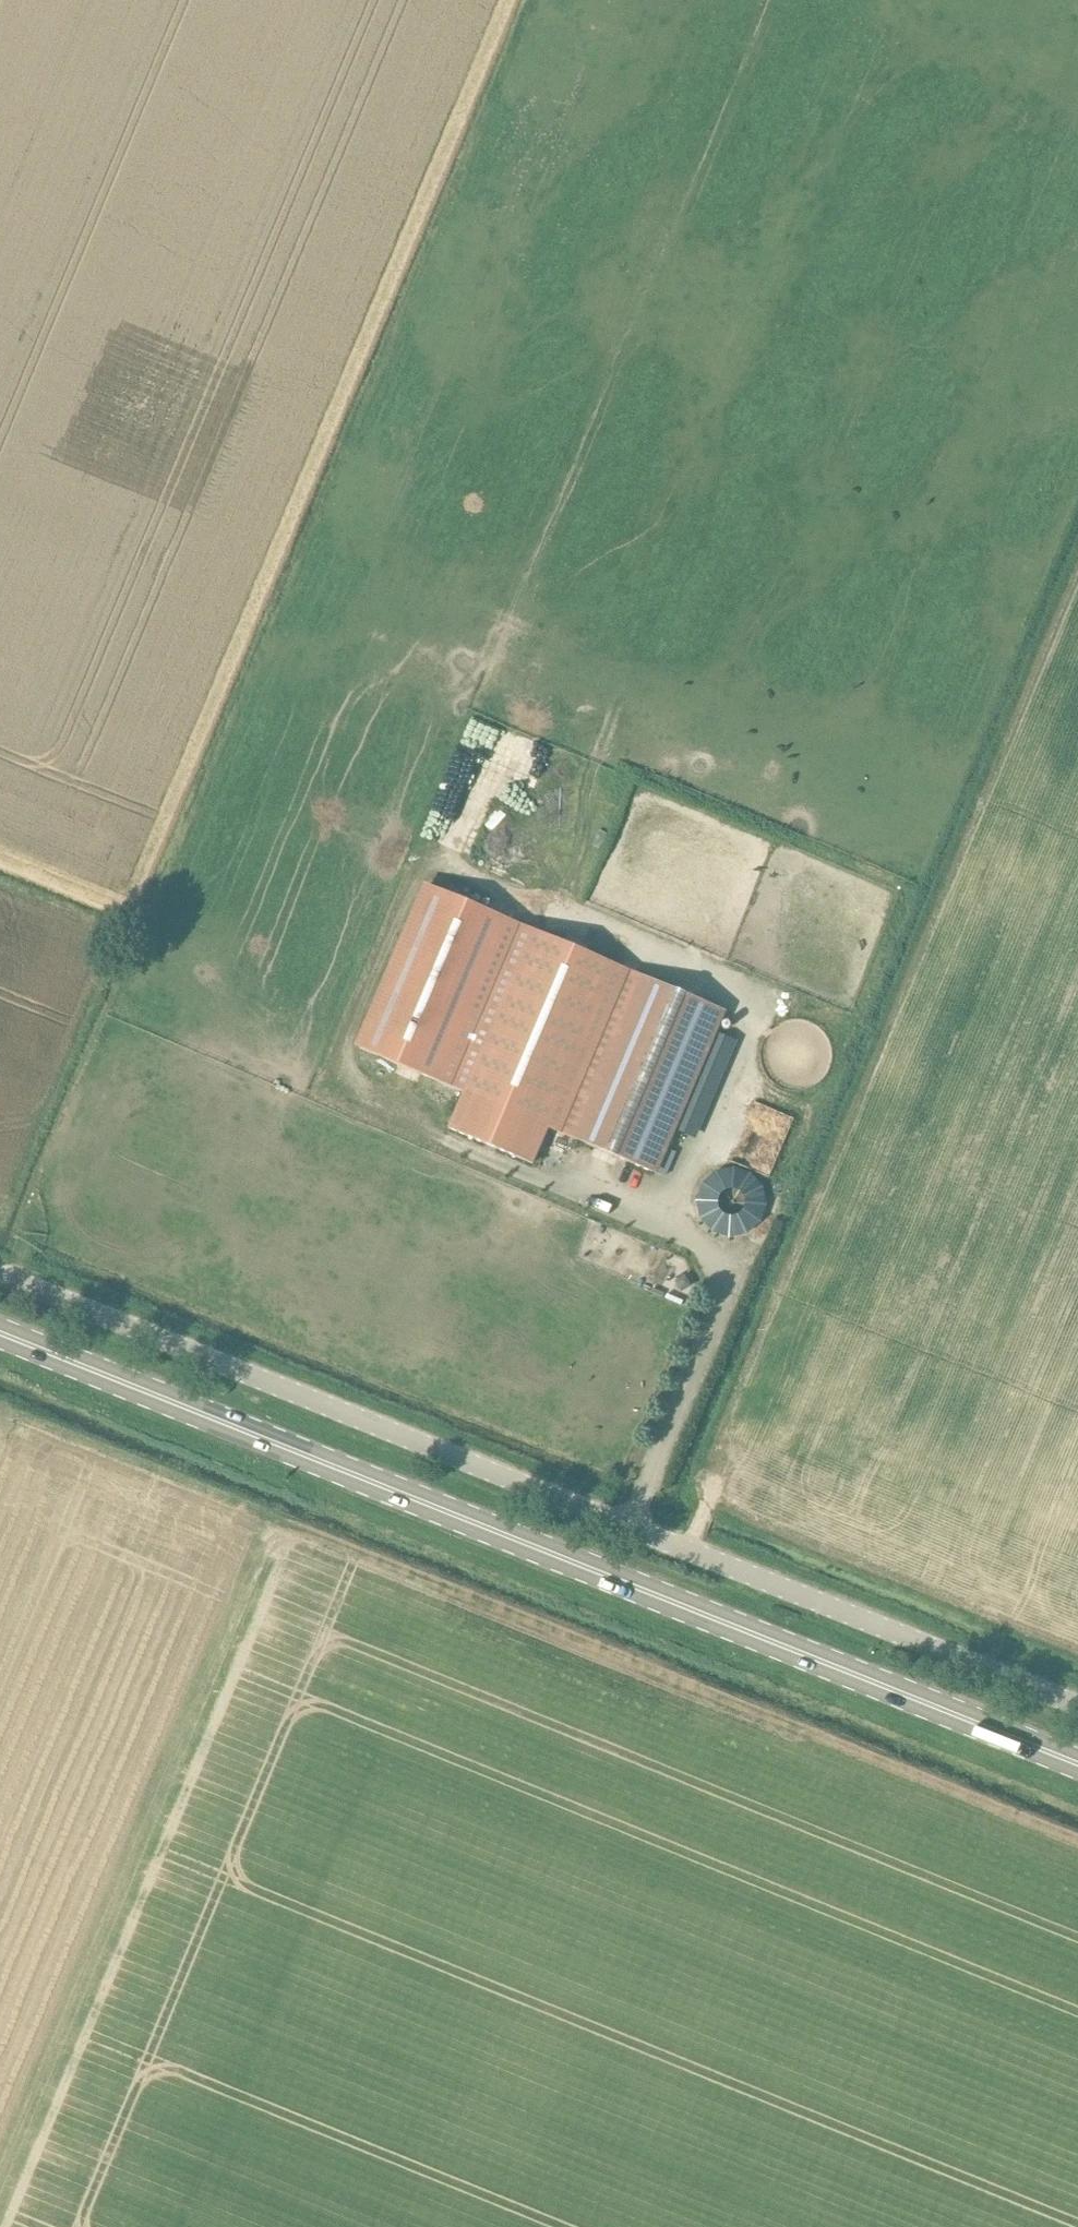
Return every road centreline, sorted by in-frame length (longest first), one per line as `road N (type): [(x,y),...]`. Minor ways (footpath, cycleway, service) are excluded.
road 1 (primary): [(1077,1766),(0,1333)]
road 2 (unclassified): [(1077,1707),(0,1276)]
road 3 (track): [(505,0),(129,908),(0,855)]

